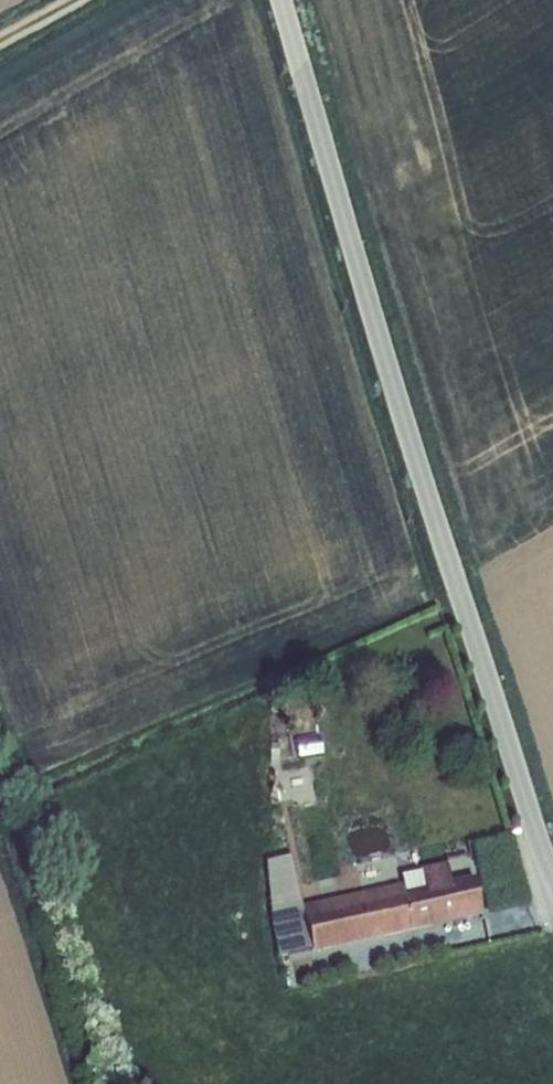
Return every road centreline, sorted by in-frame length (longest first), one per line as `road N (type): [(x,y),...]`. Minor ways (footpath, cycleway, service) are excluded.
road 1 (unclassified): [(281,0),(552,873)]
road 2 (track): [(84,1083),(0,794)]

